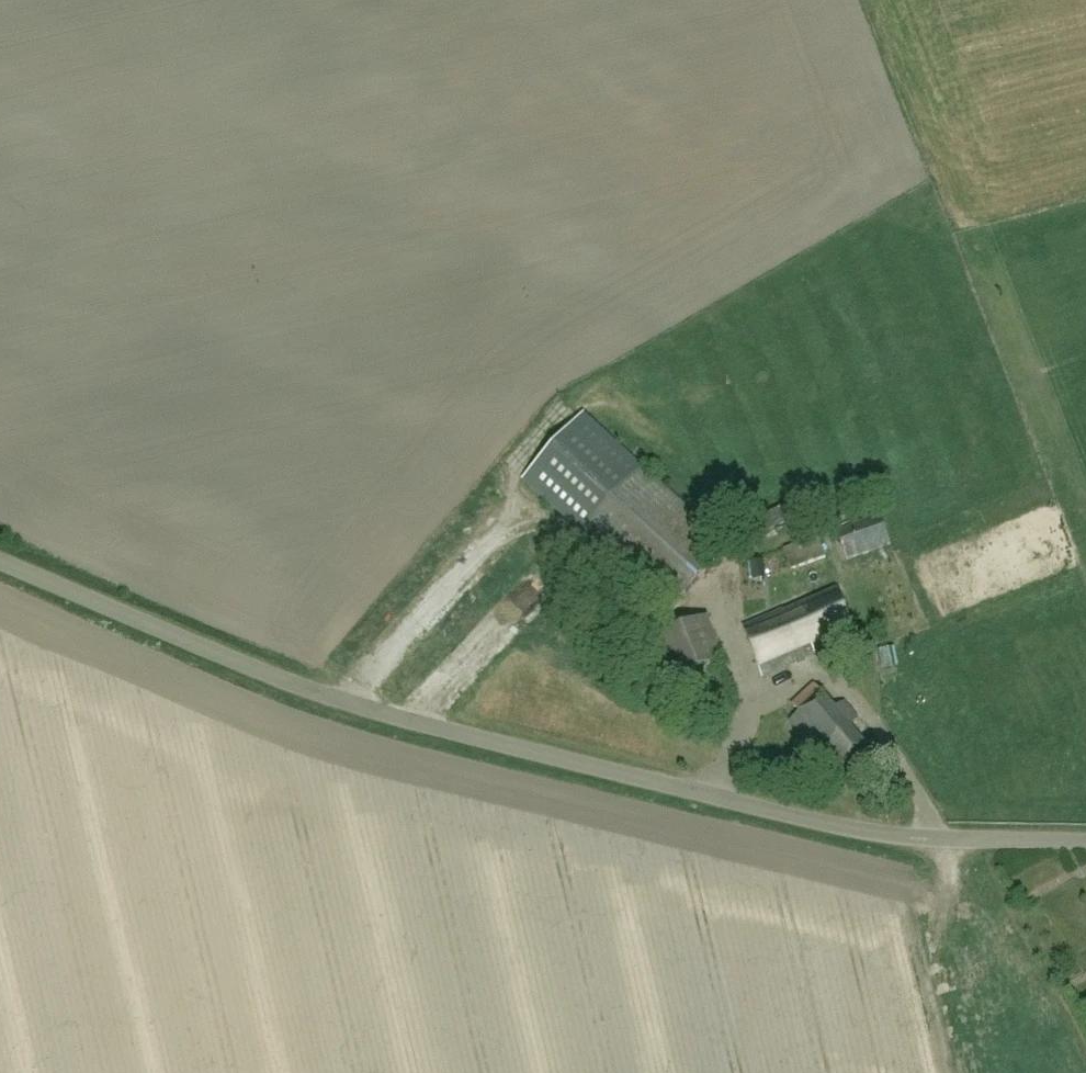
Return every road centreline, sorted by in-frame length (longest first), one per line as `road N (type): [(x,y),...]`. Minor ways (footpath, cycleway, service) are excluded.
road 1 (unclassified): [(1085,843),(868,832),(634,776),(332,696),(0,559)]

